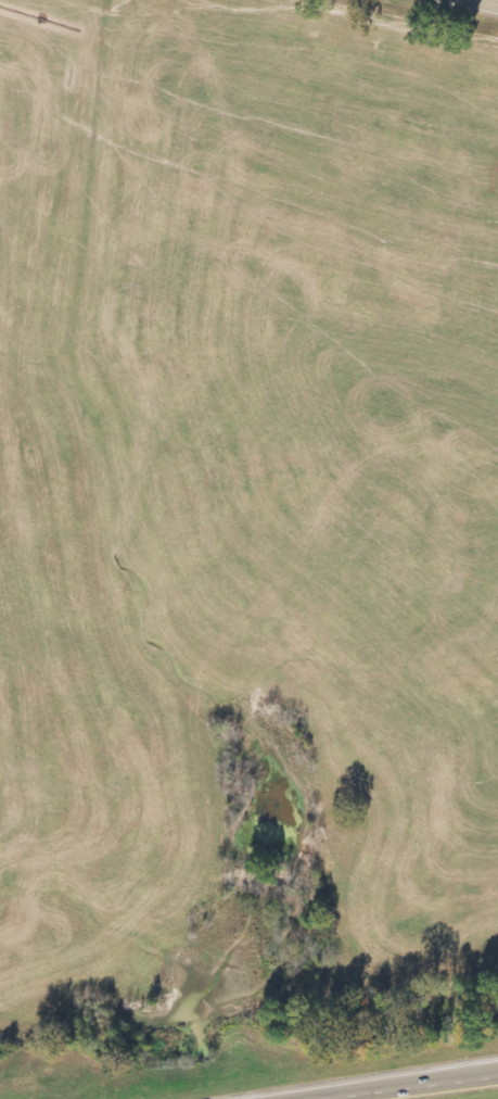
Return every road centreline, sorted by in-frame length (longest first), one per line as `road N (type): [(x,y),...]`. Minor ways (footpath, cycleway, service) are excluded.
road 1 (motorway): [(497,1075),(313,1098)]

